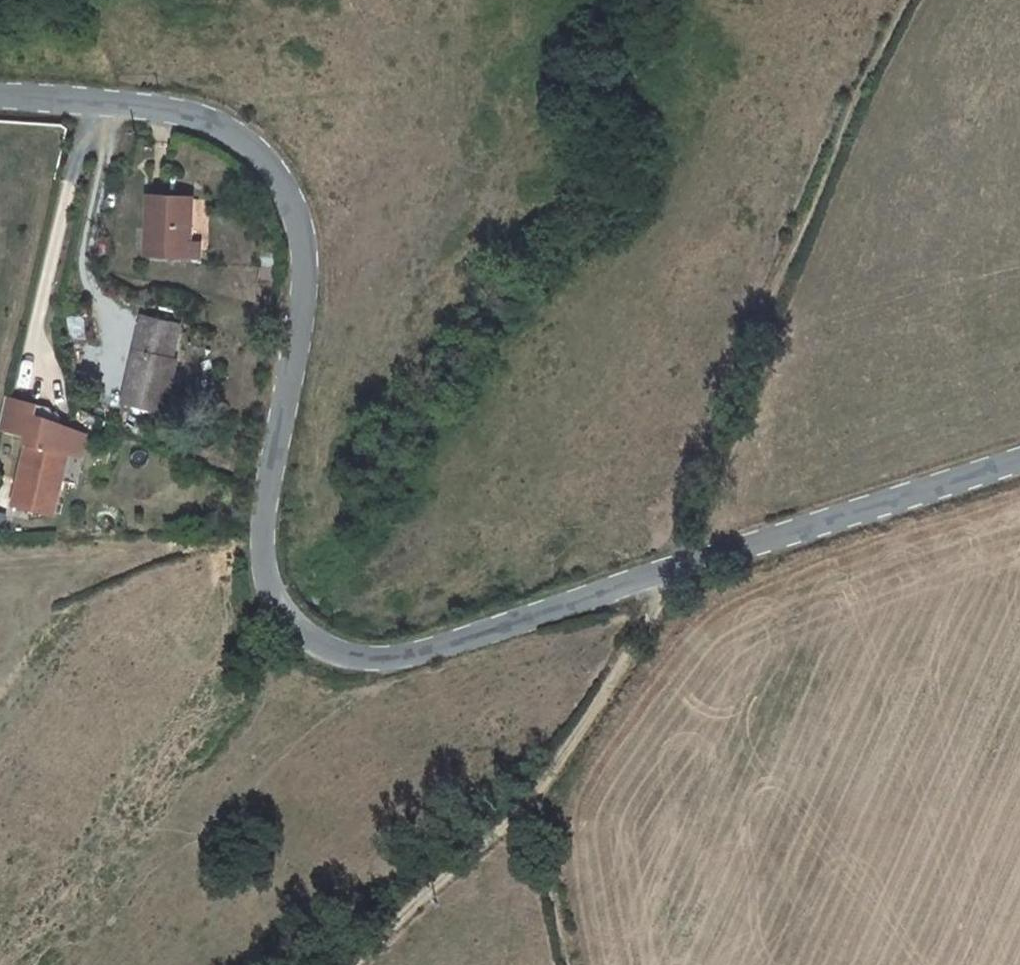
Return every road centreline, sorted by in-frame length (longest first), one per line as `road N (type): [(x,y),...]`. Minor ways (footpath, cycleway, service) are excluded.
road 1 (unclassified): [(1019,461),(416,655),(380,662),(326,654),(277,608),(264,565),(264,524),(304,295),(296,204),(270,163),(202,118),(154,107),(0,98)]
road 2 (track): [(530,804),(684,566),(758,351),(917,0)]
road 3 (track): [(354,964),(530,804)]
road 4 (track): [(566,964),(530,804)]

